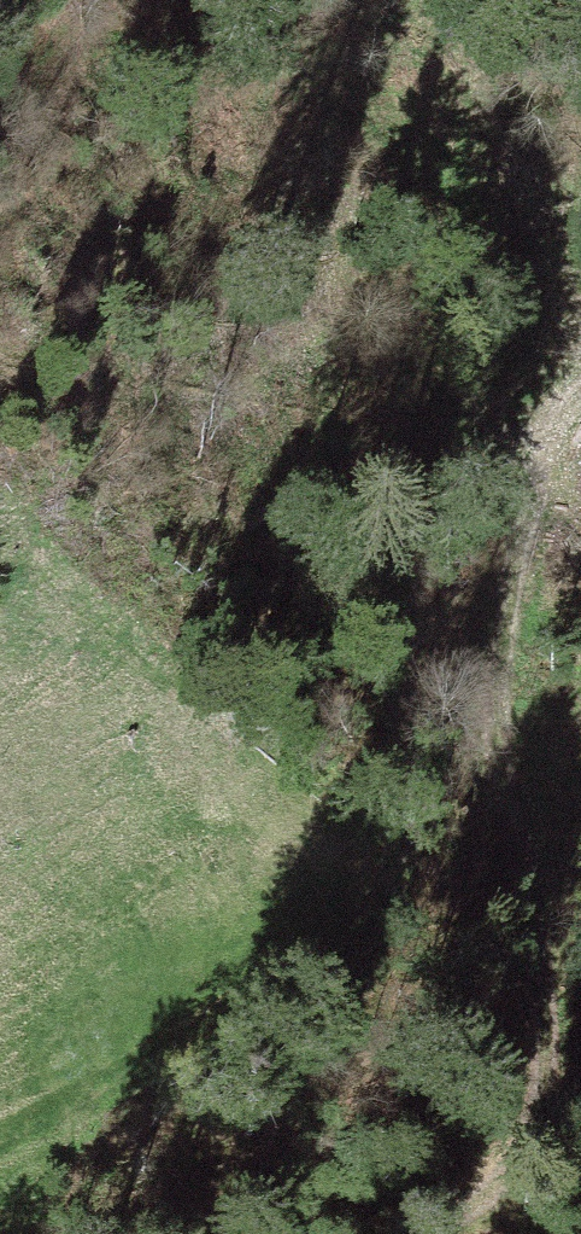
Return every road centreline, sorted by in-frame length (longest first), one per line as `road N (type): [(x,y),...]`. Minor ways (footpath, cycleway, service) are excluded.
road 1 (track): [(0,1136),(349,945),(377,919),(398,867),(404,680),(418,600),(450,508),(468,467),(506,424),(578,411)]
road 2 (track): [(438,1233),(487,1197),(533,1139),(543,1106),(543,962),(502,685),(527,513),(558,439),(580,408)]

